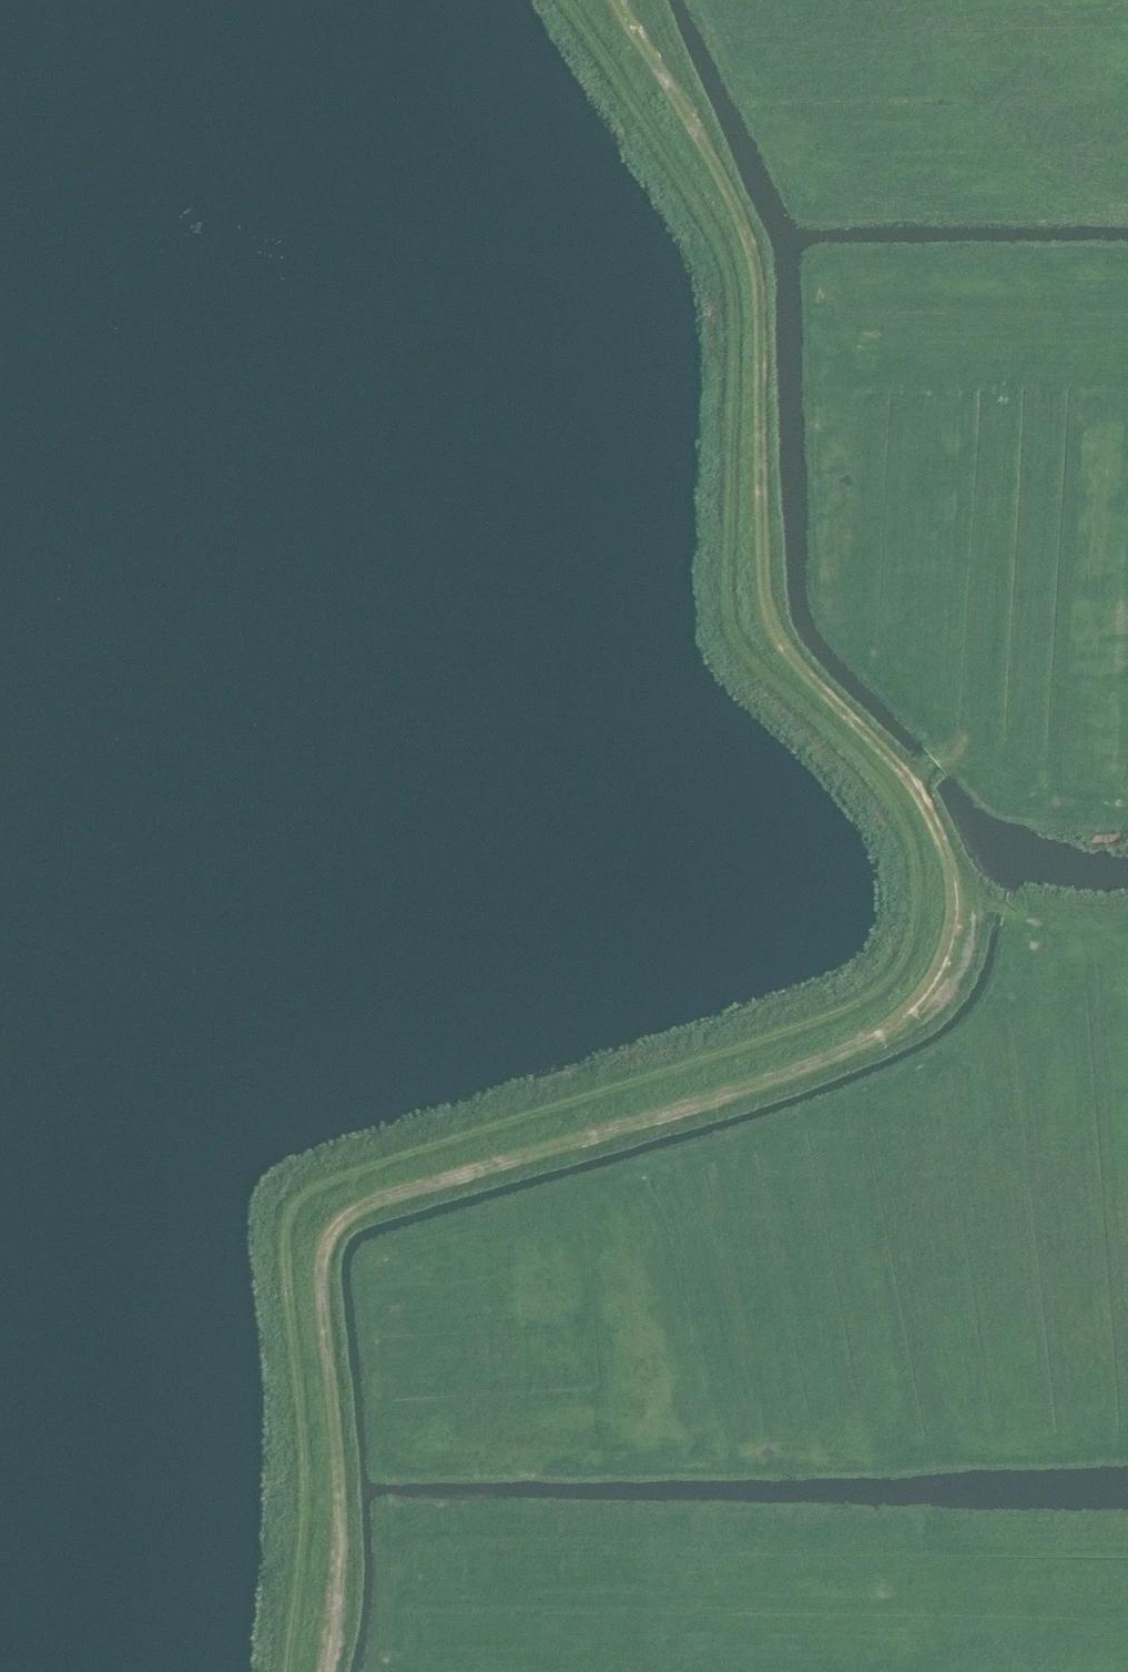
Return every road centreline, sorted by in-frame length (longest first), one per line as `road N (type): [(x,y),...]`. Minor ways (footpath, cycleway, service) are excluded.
road 1 (track): [(618,0),(757,255),(762,602),(789,658),(921,800),(942,840),(952,886),(949,943),(924,999),(870,1040),(366,1204),(327,1231),(317,1279),(338,1546),(319,1671)]

